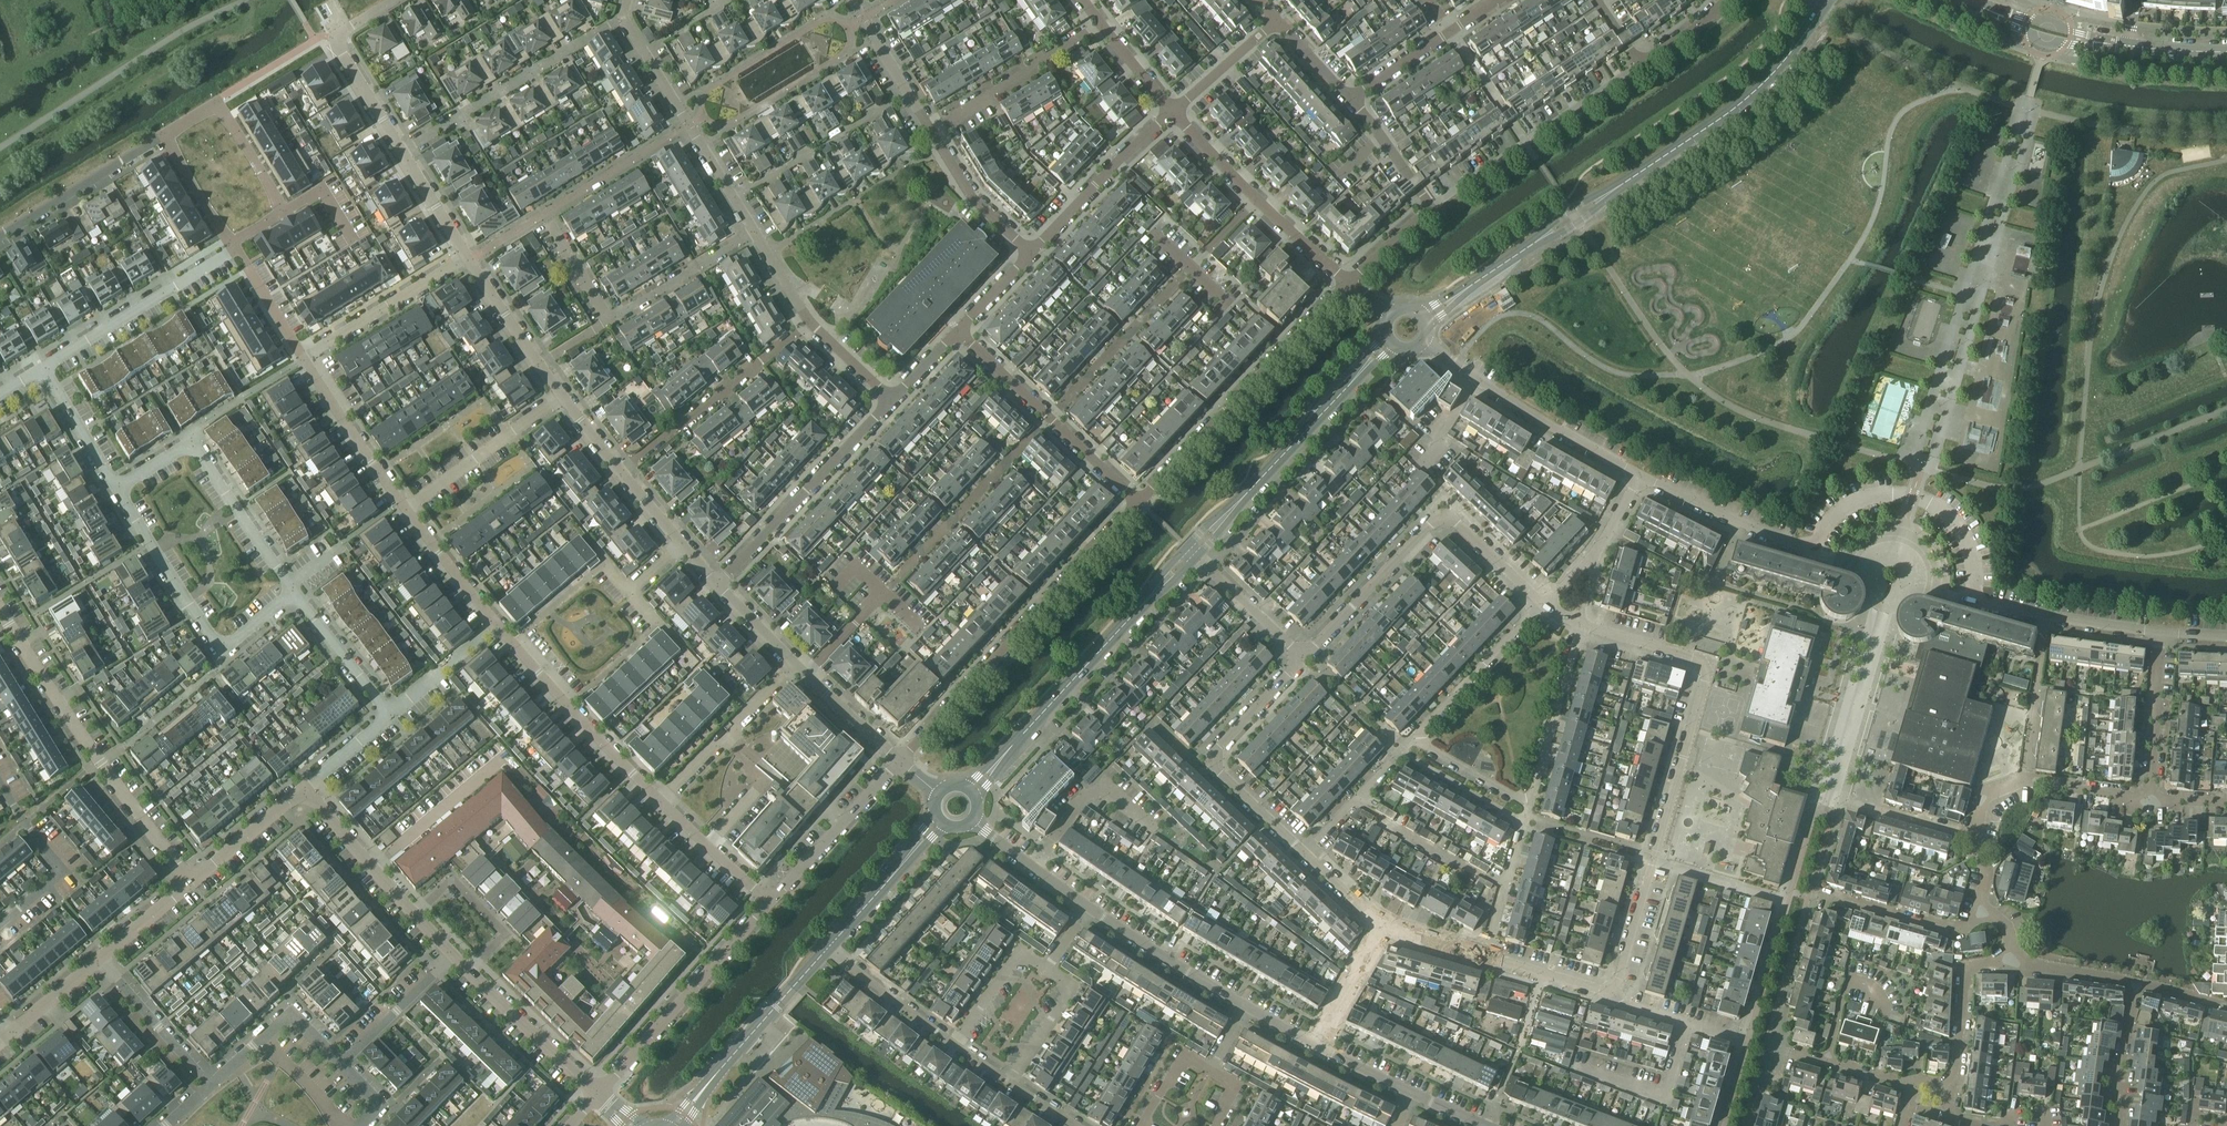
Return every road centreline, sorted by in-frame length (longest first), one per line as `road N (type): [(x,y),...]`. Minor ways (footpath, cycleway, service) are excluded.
road 1 (residential): [(2162,633),(1976,601),(1966,544),(1938,506),(1913,493),(1860,501),(1806,553),(1640,480)]
road 2 (residential): [(900,761),(1138,503)]
road 3 (residential): [(193,882),(134,810),(0,608)]
road 4 (residential): [(1580,627),(1696,660),(1706,672),(1652,862)]
road 5 (residential): [(1304,658),(1443,519),(1541,603)]
road 6 (residential): [(1138,503),(1350,283)]
road 7 (residential): [(117,488),(216,645),(231,645),(296,592)]
road 8 (residential): [(1307,855),(1214,761),(1304,658)]
road 9 (residential): [(401,154),(623,19)]
road 10 (residential): [(768,902),(596,1094)]
road 11 (residential): [(290,583),(198,452),(188,446),(117,488)]
road 12 (residential): [(1431,208),(1640,65)]
road 13 (residential): [(716,585),(891,402)]
road 14 (residential): [(753,233),(623,19)]
road 15 (residential): [(1138,503),(957,332)]
road 16 (tertiary): [(1638,174),(1747,98),(1818,14)]
road 17 (residential): [(621,474),(810,324)]
road 18 (tertiary): [(829,948),(675,1125)]
road 19 (residential): [(42,368),(237,249)]
road 20 (residential): [(305,789),(454,958)]
road 21 (residential): [(1029,254),(1174,113)]
road 22 (residential): [(931,131),(1102,24)]
road 23 (residential): [(401,154),(340,45),(399,0)]
road 24 (residential): [(454,958),(596,1094)]
road 25 (residential): [(0,782),(64,873),(0,927)]
road 26 (residential): [(900,761),(768,902)]
road 27 (residential): [(468,259),(303,358)]
road 28 (residential): [(406,511),(561,398)]
road 29 (residential): [(163,136),(0,237)]
road 30 (residential): [(796,666),(658,797)]
road 31 (residential): [(1640,480),(1477,386)]
road 32 (residential): [(1247,1008),(1090,908)]
road 33 (residential): [(406,511),(303,358)]
road 34 (residential): [(1528,801),(1580,627)]
road 35 (residential): [(1420,738),(1541,603)]
road 36 (tertiary): [(1019,738),(1139,608)]
road 37 (residential): [(1033,867),(1098,785),(1154,828)]
road 38 (residential): [(1355,802),(1403,837),(1505,887)]
road 39 (residential): [(2150,804),(2162,633)]
road 40 (residential): [(1688,1024),(1663,1097),(1575,1065)]
road 41 (tertiary): [(1965,0),(2071,38),(2127,46)]
road 42 (residential): [(610,323),(753,233)]
road 43 (residential): [(210,1086),(99,959)]
road 44 (residential): [(630,592),(658,624),(568,707)]
road 45 (residential): [(1986,913),(1940,928),(1828,896)]
road 46 (tertiary): [(1251,492),(1360,371)]
road 47 (residential): [(511,645),(605,564),(630,592)]
road 48 (residential): [(1957,1084),(1964,978),(1977,965),(2011,960)]
road 49 (residential): [(954,1046),(829,948)]
road 50 (residential): [(1029,254),(971,197),(931,131)]
road 51 (residential): [(392,717),(296,592)]
road 52 (residential): [(342,1065),(454,958)]
road 53 (residential): [(931,131),(851,0)]
road 54 (residential): [(768,902),(658,797)]
road 55 (tertiary): [(1638,174),(1569,210),(1514,258)]
road 56 (tertiary): [(1514,258),(1578,223),(1638,174)]
road 57 (residential): [(495,628),(406,511)]
road 58 (residential): [(1304,658),(1198,558)]
road 59 (residential): [(193,882),(305,789)]
road 60 (residential): [(2121,1125),(2118,1069),(2137,985)]
road 61 (residential): [(1007,1082),(1069,993),(1049,966)]
road 62 (residential): [(42,368),(117,488)]
road 63 (residential): [(1788,901),(1652,862)]
road 64 (residential): [(1524,821),(1401,752)]
road 65 (residential): [(1049,966),(1014,962),(954,1046)]
road 66 (residential): [(1174,113),(1274,20)]
road 67 (residential): [(392,717),(495,628)]
road 68 (residential): [(1431,208),(1351,99)]
road 69 (residential): [(1317,1046),(1381,927)]
road 70 (residential): [(1304,658),(1401,752)]
road 71 (residential): [(1524,821),(1652,862)]
road 72 (residential): [(1652,862),(1614,990)]
road 73 (residential): [(1614,990),(1486,957)]
road 74 (residential): [(233,246),(163,136)]
road 75 (residential): [(218,103),(285,214)]
road 76 (residential): [(540,366),(468,259)]
road 77 (residential): [(2011,960),(2137,985)]
road 78 (residential): [(303,358),(237,249)]
road 79 (residential): [(658,797),(568,707)]
road 80 (residential): [(2150,804),(2025,782)]
road 81 (residential): [(1911,1088),(1789,1054)]
road 82 (residential): [(900,761),(806,677)]
road 83 (residential): [(1528,801),(1420,738)]
road 84 (residential): [(468,259),(401,154)]
road 85 (residential): [(1350,283),(1257,201)]
road 86 (residential): [(99,959),(193,882)]
road 87 (residential): [(1257,201),(1174,113)]

